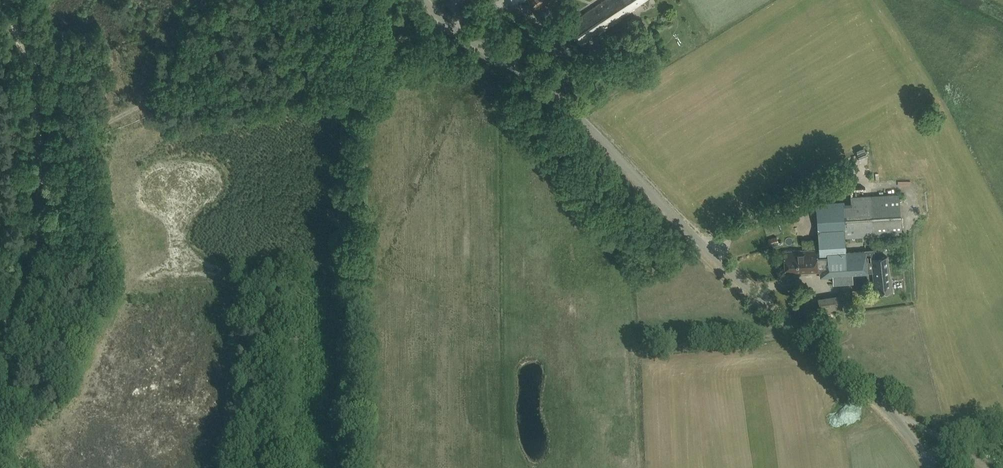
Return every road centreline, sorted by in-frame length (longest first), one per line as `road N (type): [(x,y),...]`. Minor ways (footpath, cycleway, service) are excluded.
road 1 (unclassified): [(928,467),(890,414),(731,274),(581,125),(428,0)]
road 2 (track): [(48,147),(255,62),(354,47)]
road 3 (track): [(0,340),(32,248),(39,151)]
road 4 (track): [(39,151),(7,0)]

